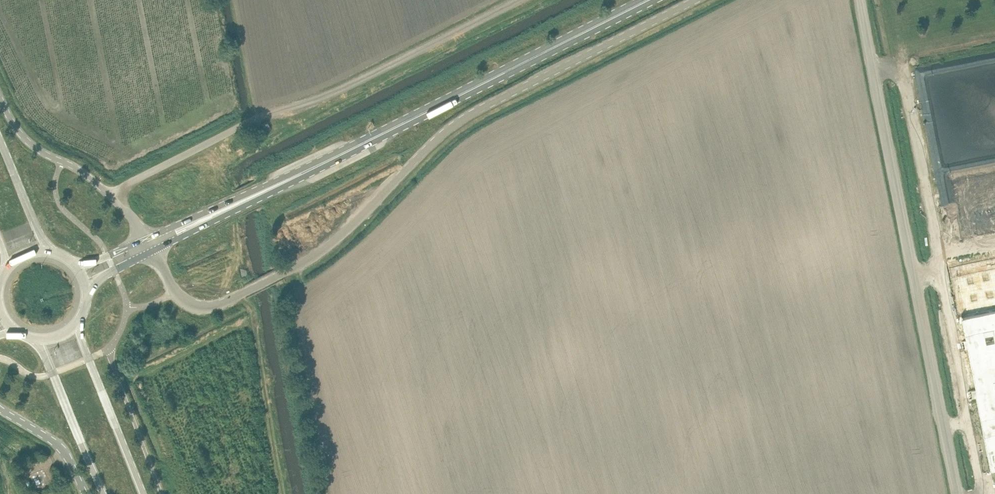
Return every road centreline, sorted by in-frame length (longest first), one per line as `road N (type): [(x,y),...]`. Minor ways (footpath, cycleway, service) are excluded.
road 1 (unclassified): [(153,251),(194,305),(221,303),(324,249),(459,120),(695,0)]
road 2 (track): [(958,493),(861,0)]
road 3 (unclassified): [(109,194),(518,0)]
road 4 (primary): [(265,192),(646,0)]
road 5 (primary): [(144,493),(78,323)]
road 6 (primary): [(35,340),(104,493)]
road 7 (unclassified): [(109,194),(26,140),(0,95)]
road 8 (unclassified): [(87,493),(63,447),(0,406)]
road 9 (primary): [(51,254),(0,139)]

